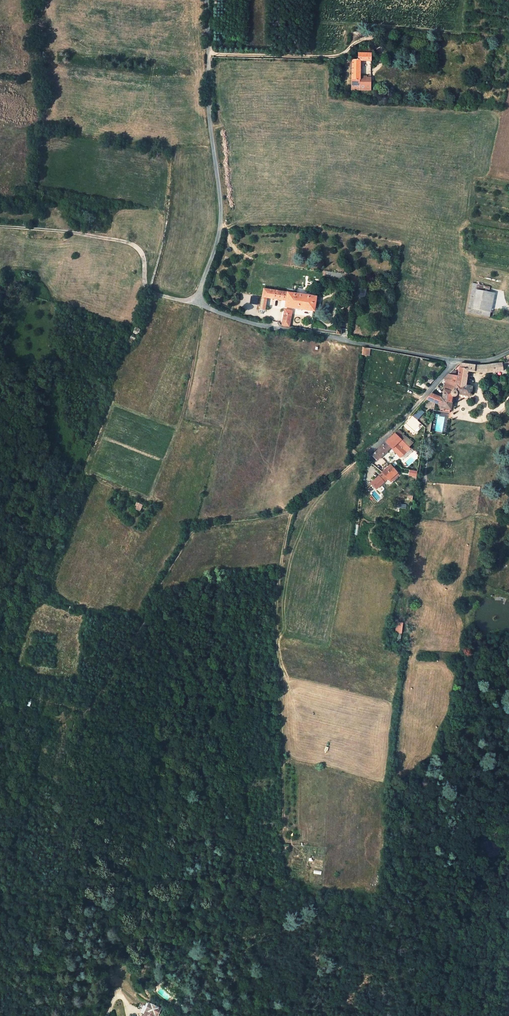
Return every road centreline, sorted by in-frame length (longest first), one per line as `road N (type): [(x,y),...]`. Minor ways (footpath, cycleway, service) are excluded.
road 1 (unclassified): [(508,352),(455,360),(250,323),(198,301),(220,206),(208,0)]
road 2 (track): [(284,838),(278,589),(287,526),(296,507),(368,452)]
road 3 (track): [(198,301),(157,297),(146,287),(143,254),(124,242),(0,227)]

